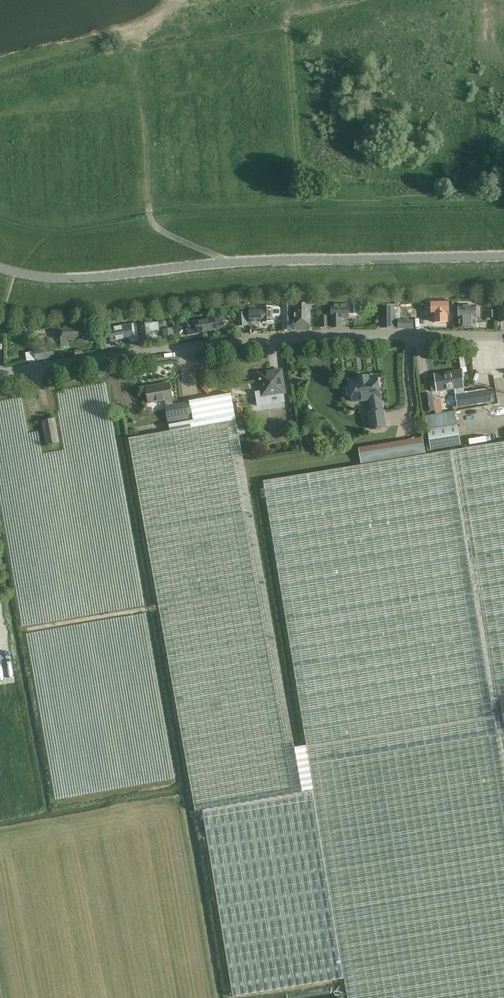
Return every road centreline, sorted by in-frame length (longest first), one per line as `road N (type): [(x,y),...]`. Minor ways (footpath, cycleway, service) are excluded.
road 1 (unclassified): [(0,374),(302,335),(503,336)]
road 2 (tertiary): [(503,255),(229,263)]
road 3 (tertiary): [(229,263),(82,279),(0,268)]

